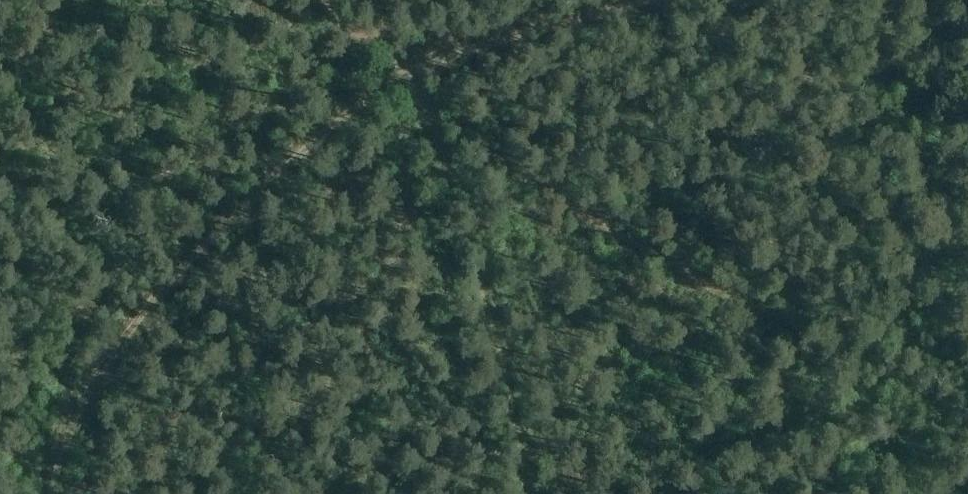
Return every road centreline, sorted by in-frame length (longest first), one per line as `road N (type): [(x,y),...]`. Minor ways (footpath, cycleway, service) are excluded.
road 1 (track): [(404,73),(740,286),(814,309),(967,339)]
road 2 (track): [(51,493),(74,409),(97,360),(243,206),(404,73)]
road 3 (track): [(529,493),(469,234),(404,73)]
road 4 (track): [(644,0),(404,73)]

